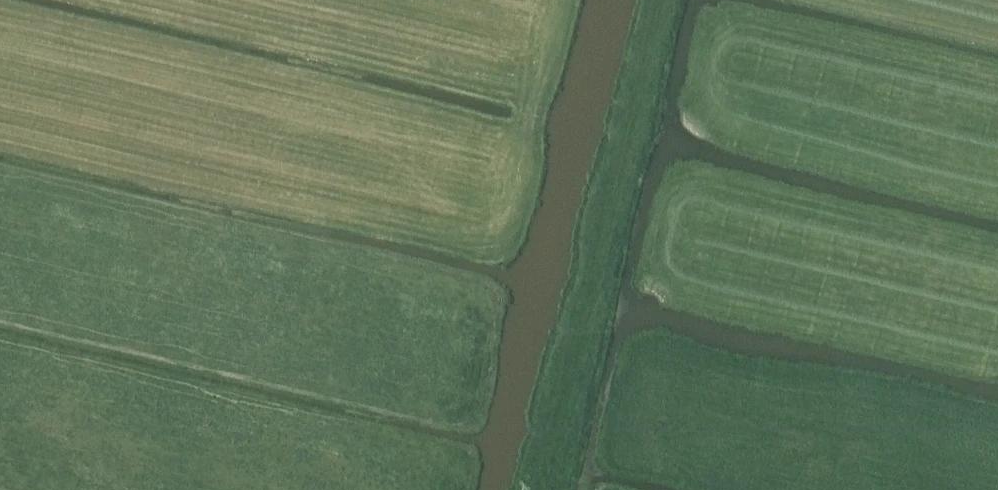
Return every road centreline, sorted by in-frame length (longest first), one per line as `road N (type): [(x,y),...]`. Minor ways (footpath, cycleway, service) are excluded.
road 1 (track): [(549,489),(660,0)]

